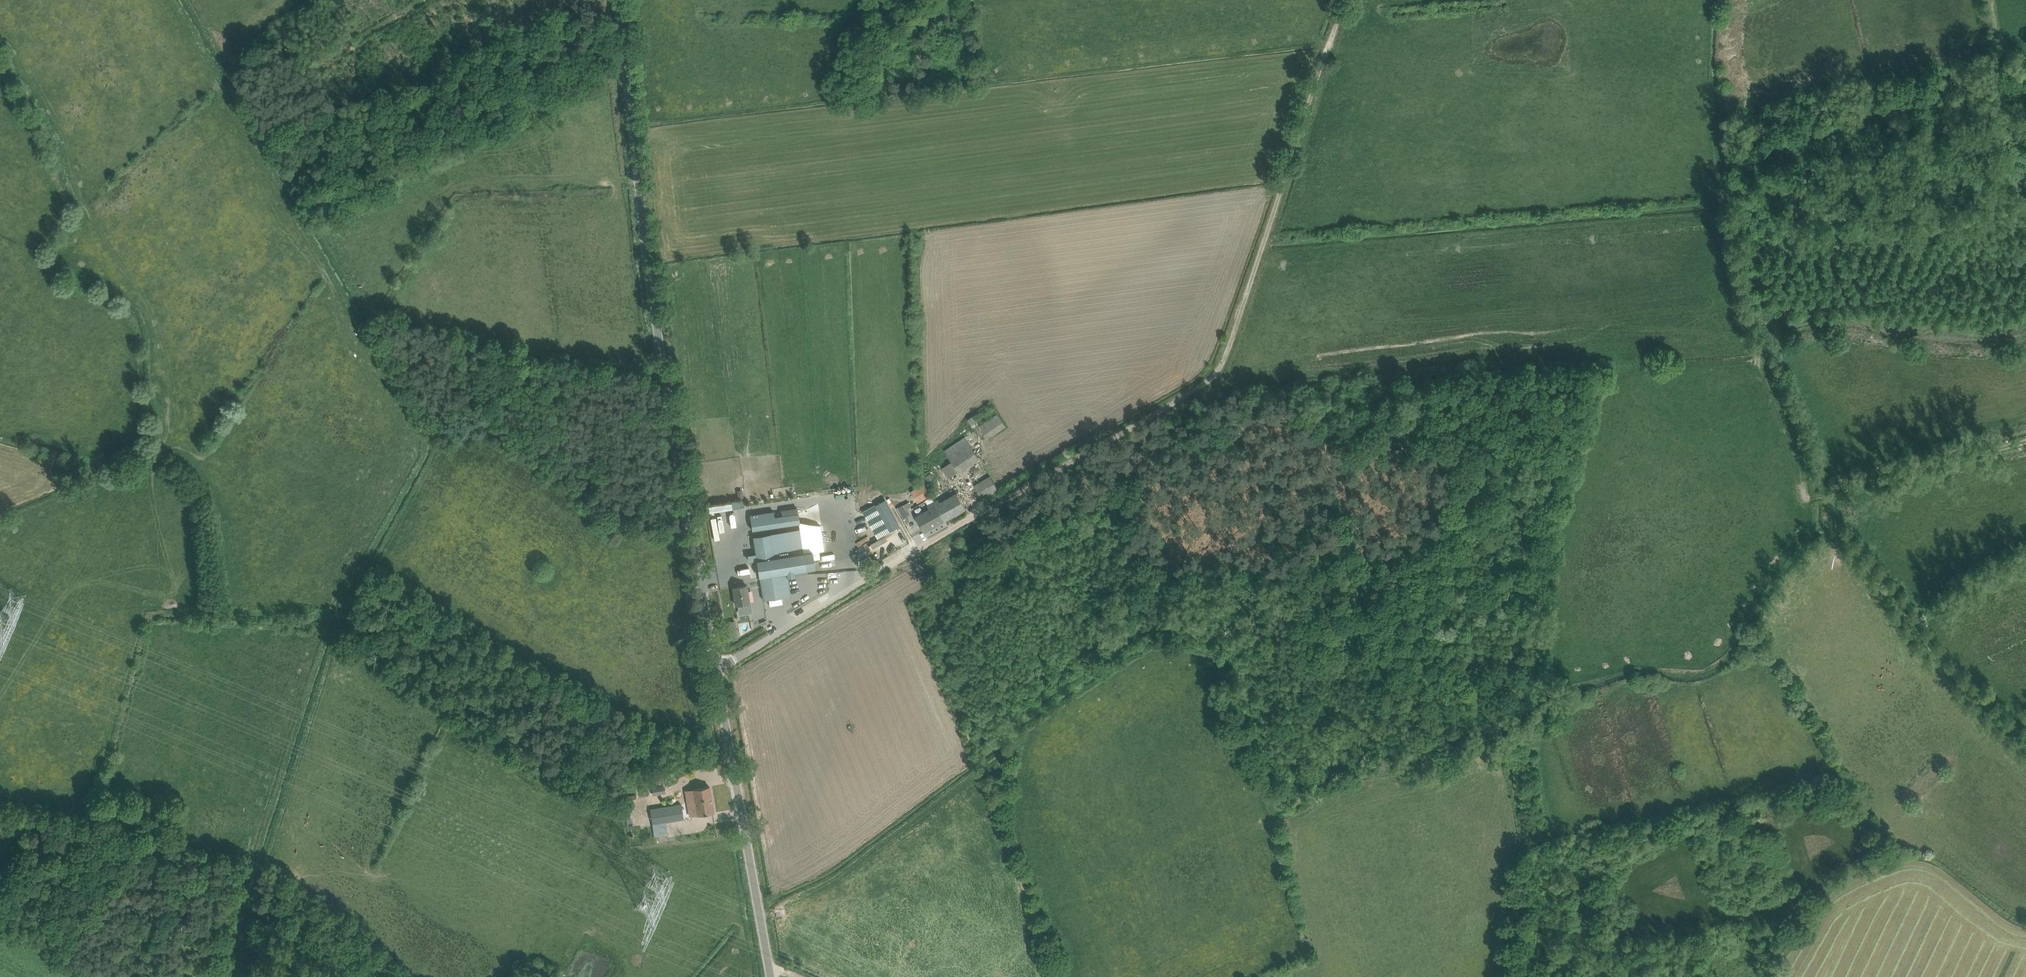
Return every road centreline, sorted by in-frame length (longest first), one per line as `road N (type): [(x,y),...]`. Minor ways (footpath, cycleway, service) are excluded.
road 1 (unclassified): [(716,670),(649,279),(620,0)]
road 2 (track): [(0,815),(73,823),(249,907),(346,976)]
road 3 (unclassified): [(770,976),(716,670)]
road 4 (unclassified): [(716,670),(971,518)]

